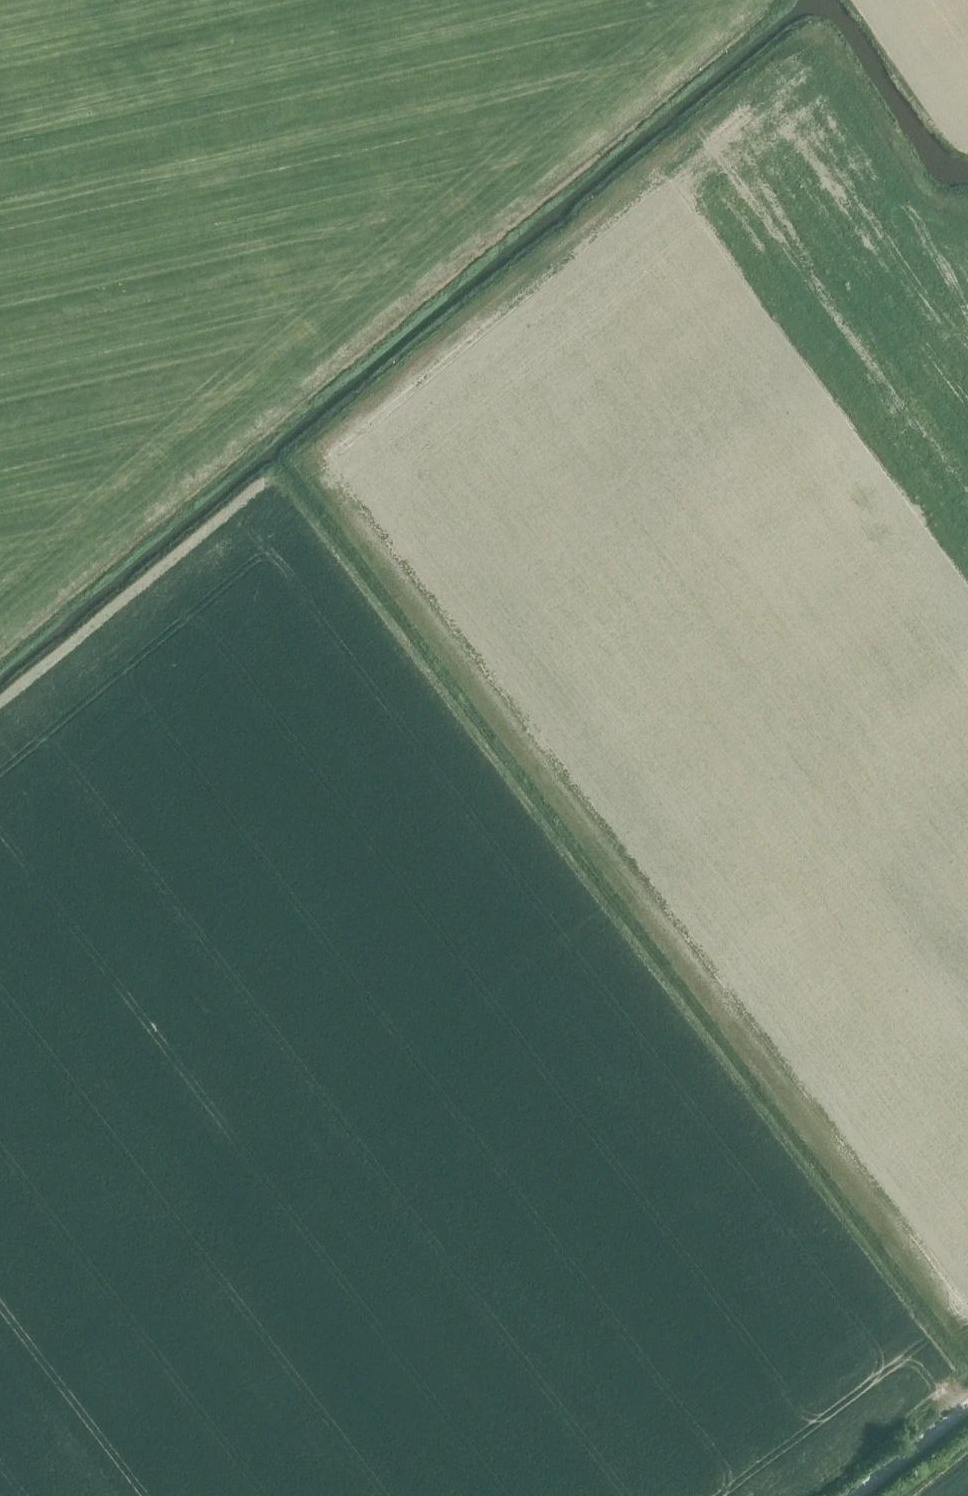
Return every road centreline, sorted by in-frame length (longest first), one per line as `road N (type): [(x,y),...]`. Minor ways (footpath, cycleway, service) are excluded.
road 1 (unclassified): [(856,1495),(967,1407)]

